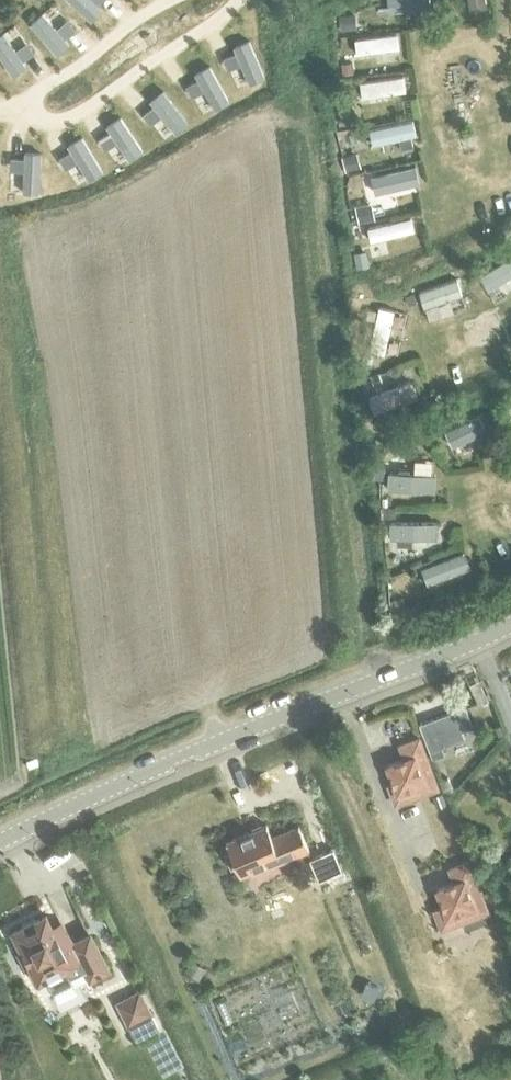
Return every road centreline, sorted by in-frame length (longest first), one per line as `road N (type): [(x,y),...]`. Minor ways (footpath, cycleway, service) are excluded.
road 1 (track): [(381,678),(306,126),(282,123)]
road 2 (residential): [(0,841),(510,626)]

